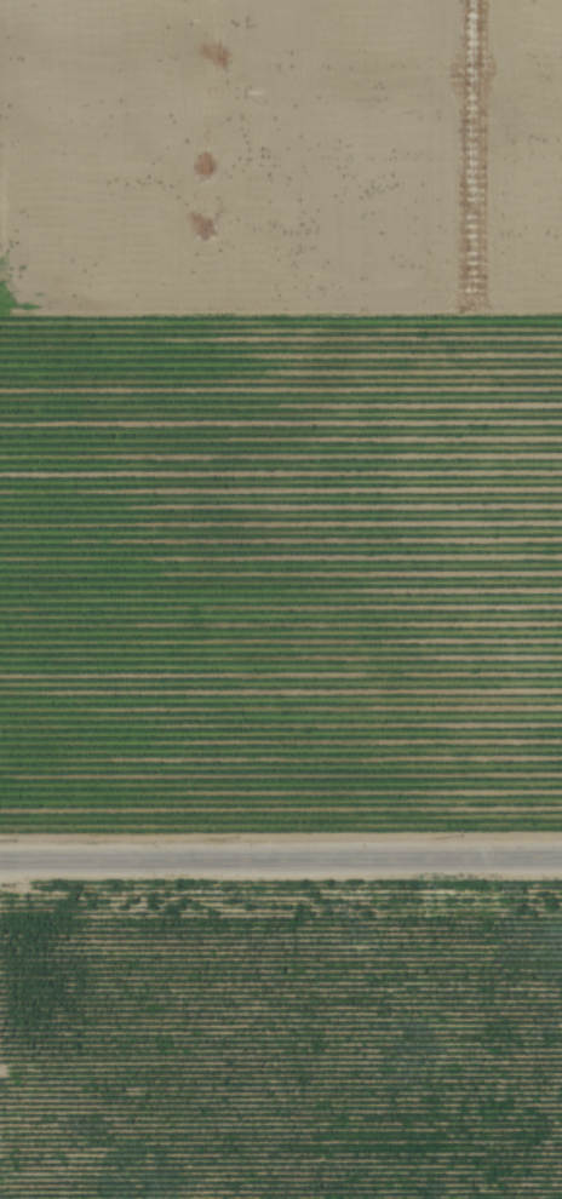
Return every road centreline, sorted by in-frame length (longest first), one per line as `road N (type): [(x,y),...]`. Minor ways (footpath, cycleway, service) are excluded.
road 1 (tertiary): [(0,865),(561,861)]

